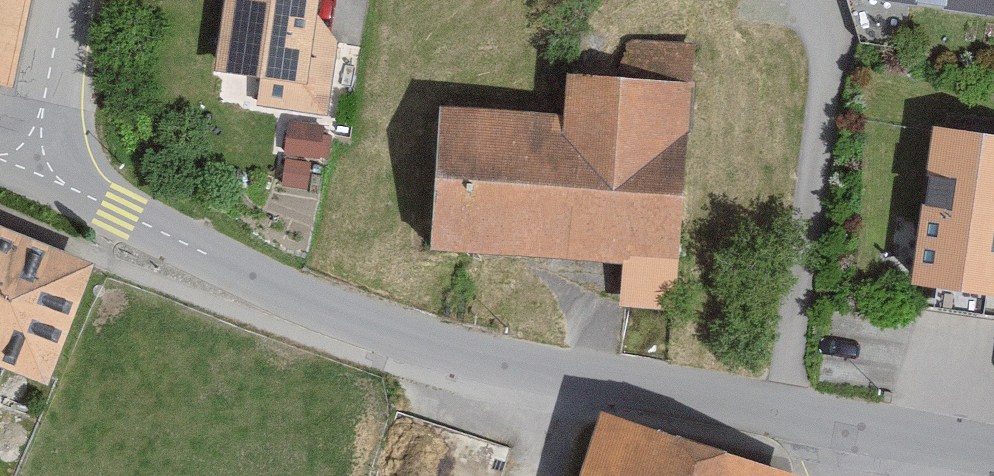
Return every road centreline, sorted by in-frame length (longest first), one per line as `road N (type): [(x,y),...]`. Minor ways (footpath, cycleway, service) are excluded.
road 1 (unclassified): [(34,163),(218,260),(403,333),(853,429)]
road 2 (unclassified): [(34,163),(66,0)]
road 3 (unclassified): [(853,429),(993,450)]

